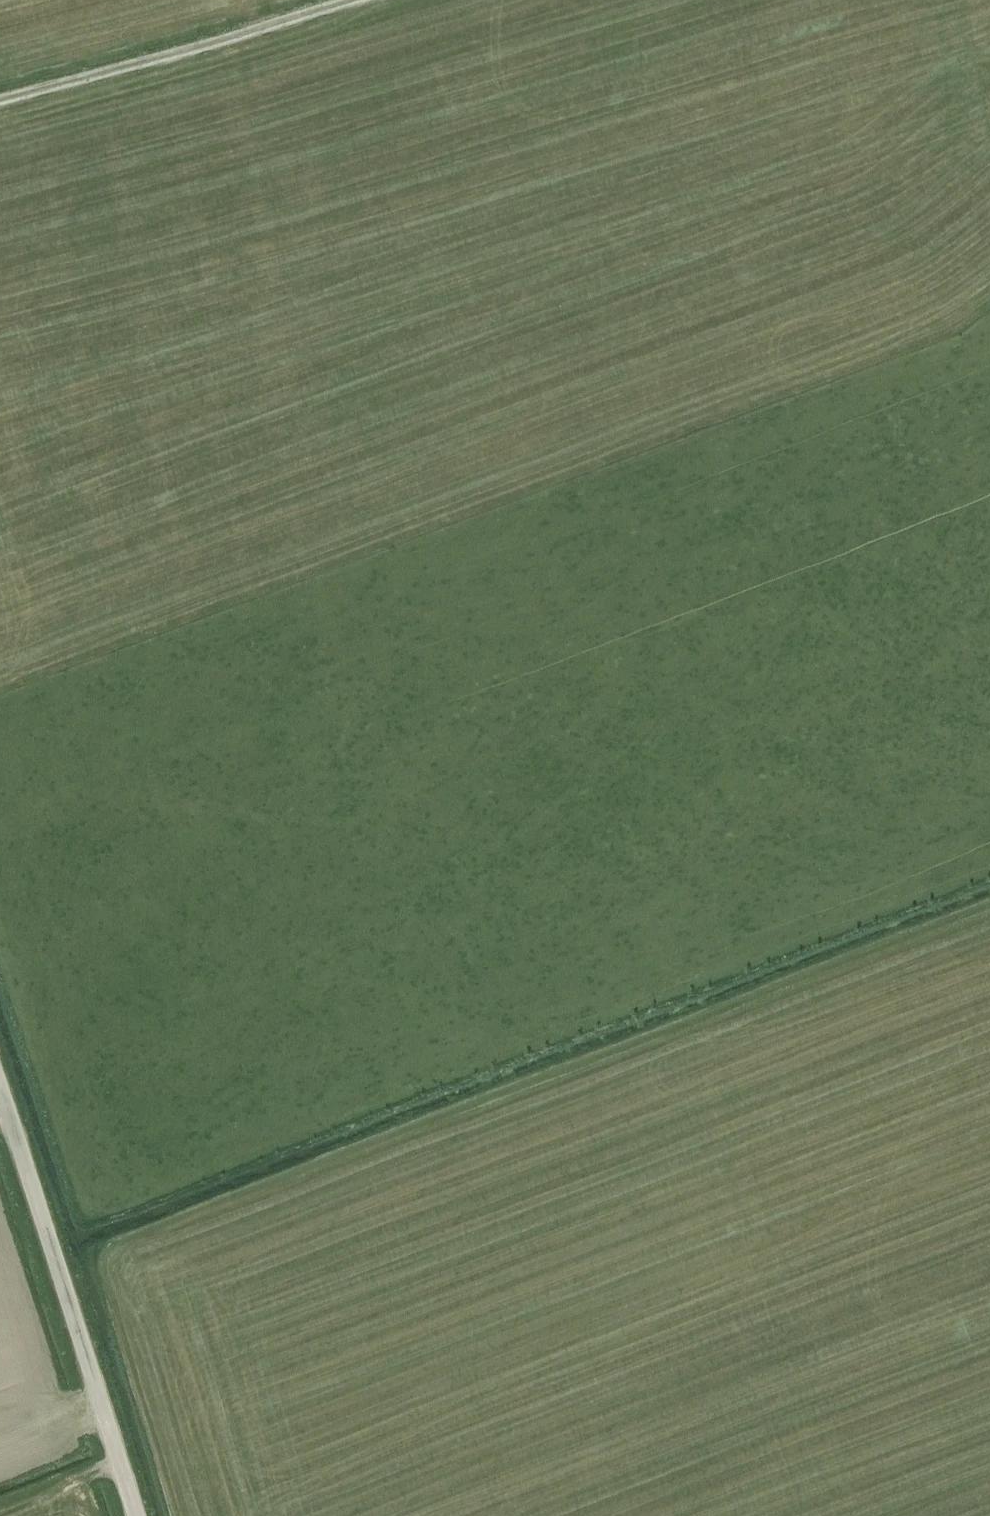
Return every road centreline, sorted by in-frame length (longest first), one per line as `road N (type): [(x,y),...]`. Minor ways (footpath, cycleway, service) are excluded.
road 1 (unclassified): [(135,1515),(0,1089)]

